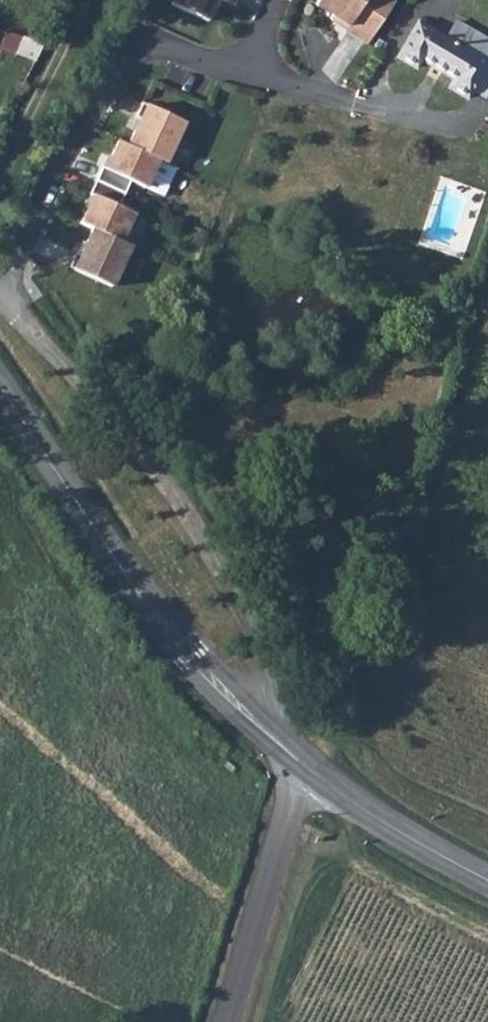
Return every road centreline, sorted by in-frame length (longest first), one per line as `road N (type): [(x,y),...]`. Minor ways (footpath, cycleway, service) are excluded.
road 1 (secondary): [(0,388),(151,610),(308,771)]
road 2 (residential): [(0,274),(47,180),(124,60),(150,47),(190,53),(323,93)]
road 3 (unclassified): [(308,771),(227,1021)]
road 4 (secondary): [(308,771),(487,879)]
road 5 (track): [(0,169),(91,0)]

